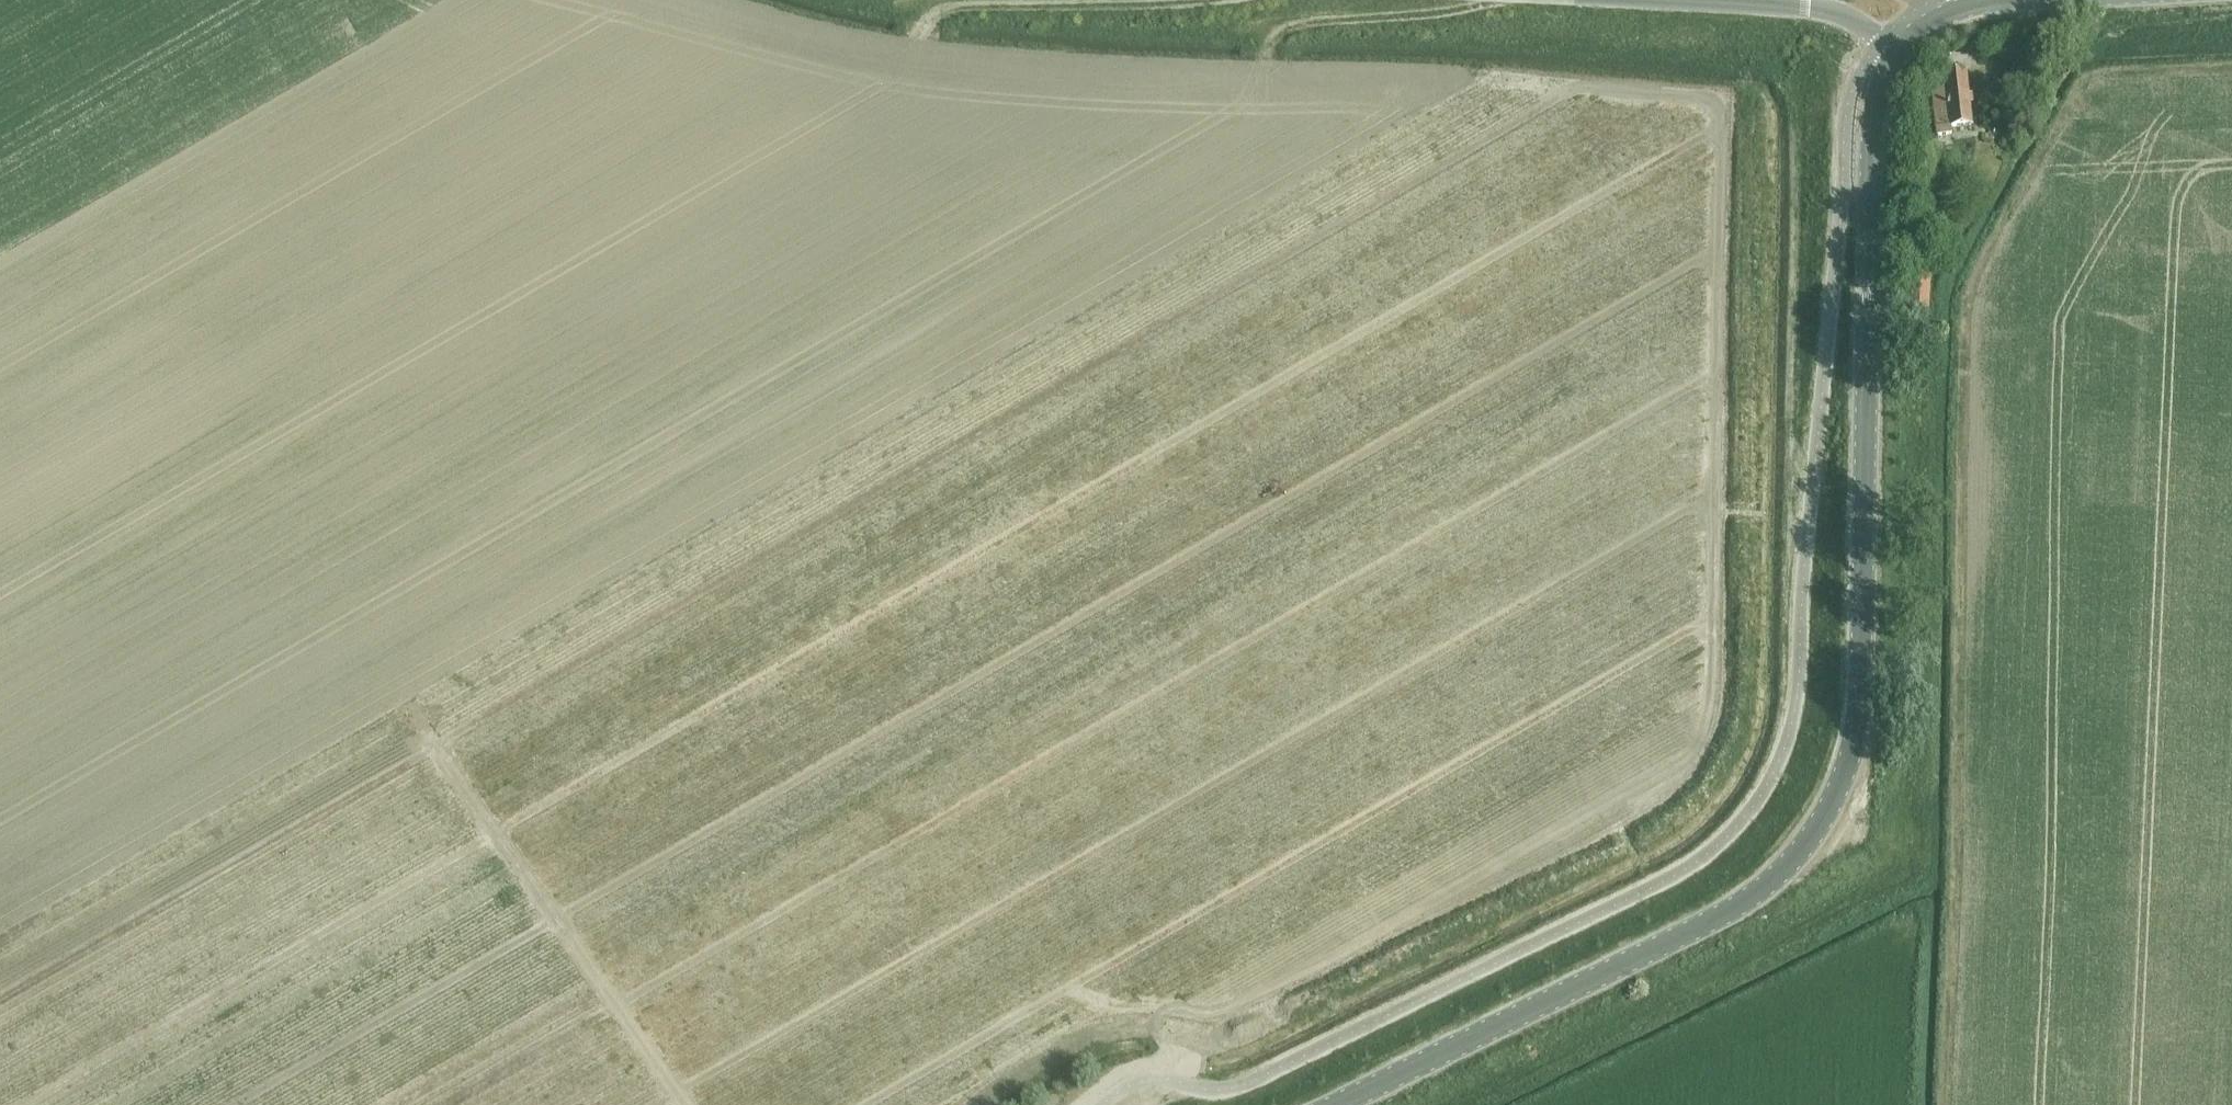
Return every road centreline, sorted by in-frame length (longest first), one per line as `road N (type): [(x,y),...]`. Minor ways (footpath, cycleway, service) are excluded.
road 1 (tertiary): [(1340,1104),(1732,910),(1779,872),(1836,793),(1856,705),(1876,106),(1907,42)]
road 2 (unclassified): [(1907,42),(1865,15),(1660,0)]
road 3 (tertiary): [(1907,42),(1960,12),(2030,0)]

